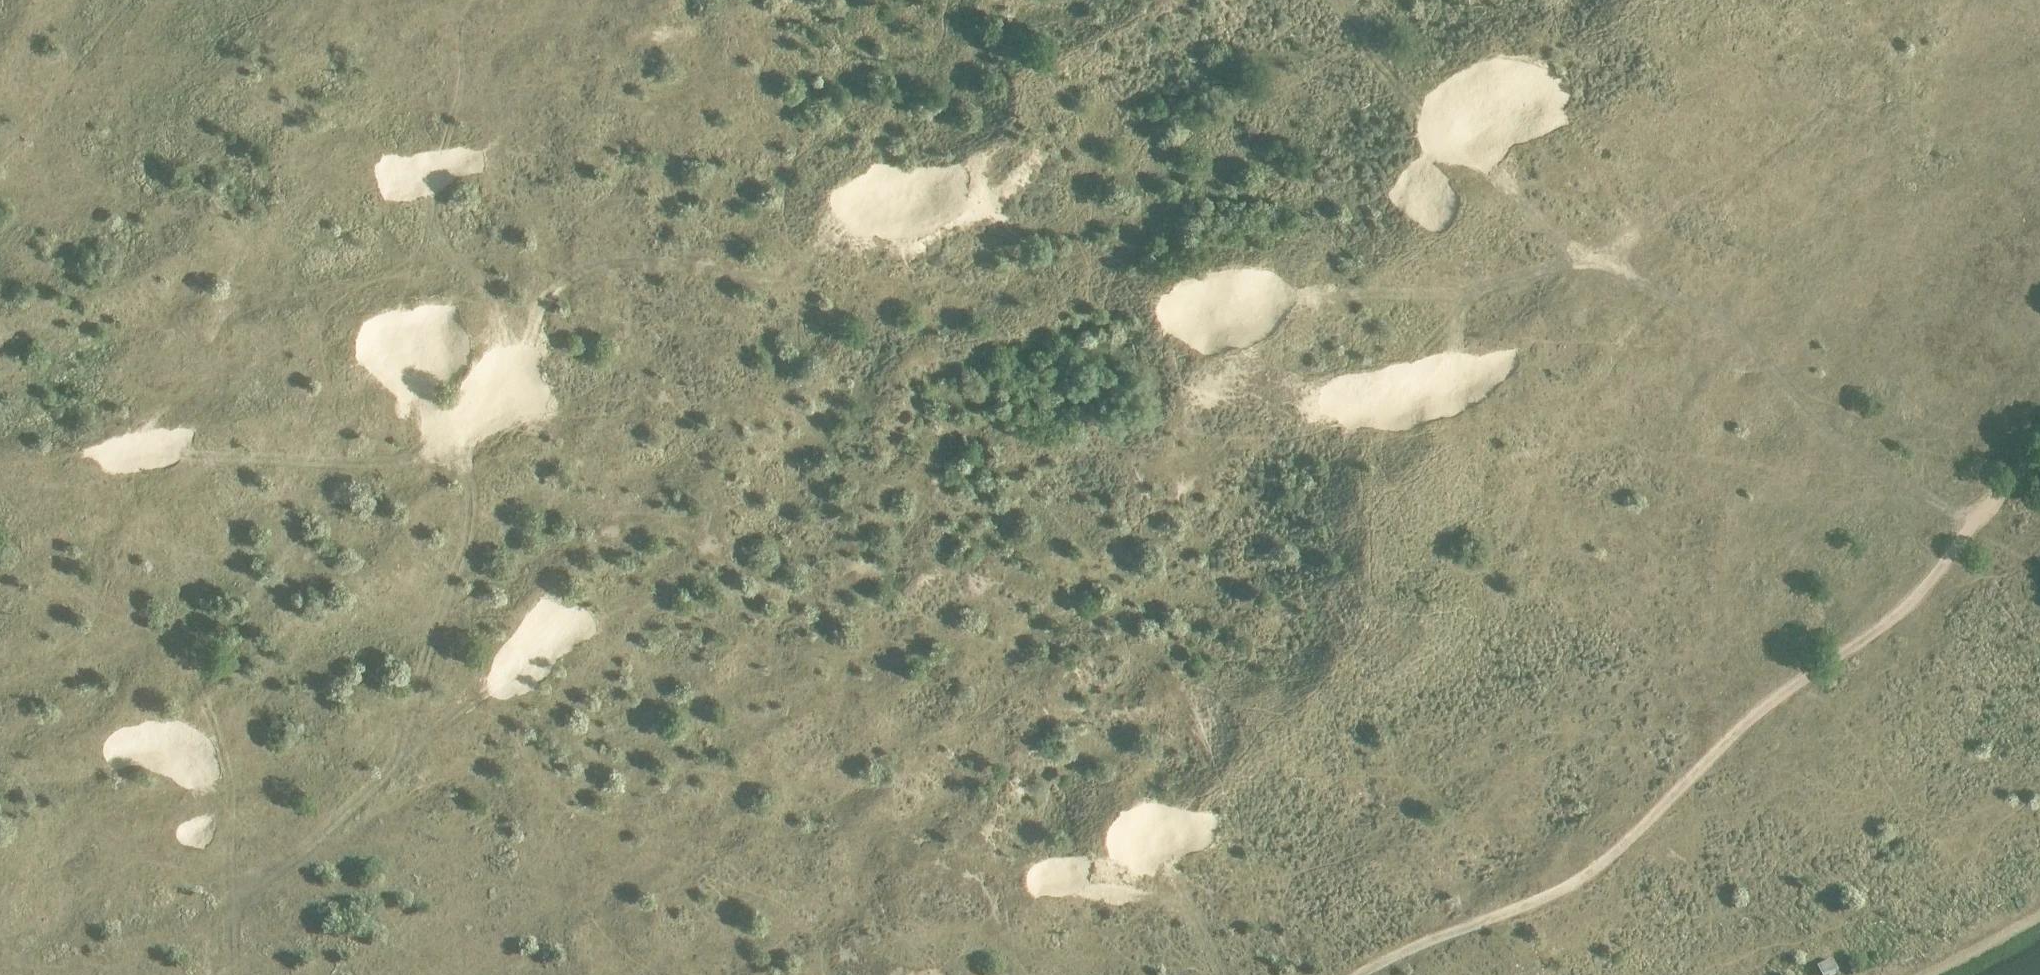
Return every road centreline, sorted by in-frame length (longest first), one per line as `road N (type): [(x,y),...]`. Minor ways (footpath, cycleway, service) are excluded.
road 1 (track): [(1352,974),(1434,936),(1560,894),(1605,864),(1739,727),(1930,583),(2012,476),(2039,457)]
road 2 (track): [(1913,974),(2039,915)]

